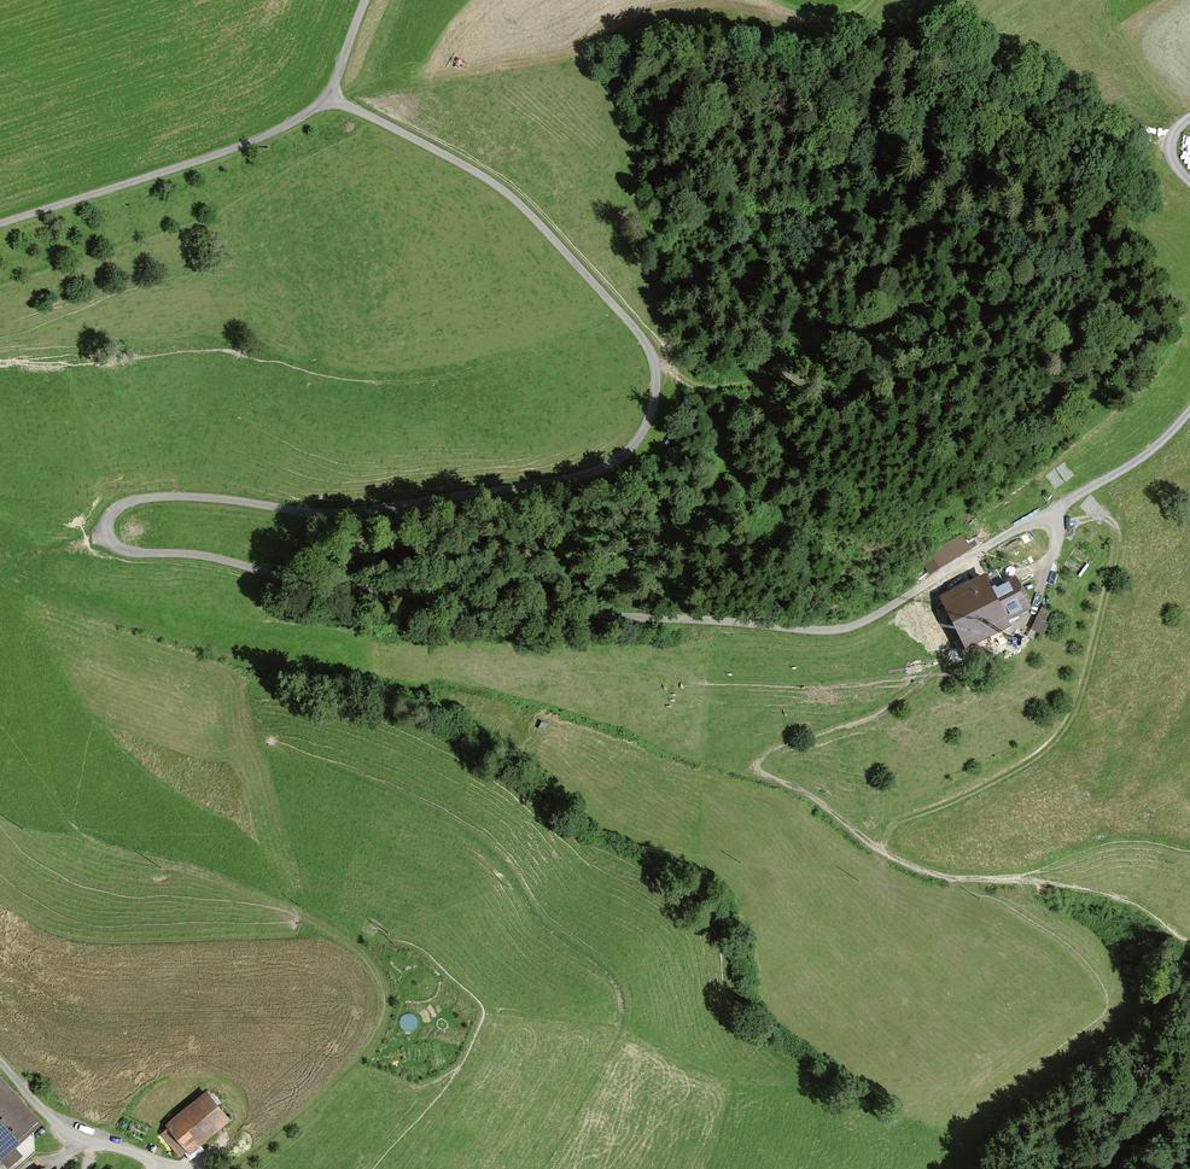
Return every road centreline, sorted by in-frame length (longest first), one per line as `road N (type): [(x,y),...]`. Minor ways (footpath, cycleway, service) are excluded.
road 1 (track): [(328,91),(475,173),(528,215),(653,357),(651,428),(622,468),(589,482),(345,519),(243,504),(138,503),(113,521),(119,547),(395,599),(811,633),(888,612),(1041,522),(1062,529),(1053,561)]
road 2 (track): [(1062,529),(1104,521),(1122,534),(1076,722),(1038,765),(899,826),(887,851),(896,863),(932,876),(1117,900),(1174,935)]
road 3 (track): [(0,220),(237,142),(313,106),(342,76),(373,0)]
road 4 (track): [(185,1168),(67,1131),(0,1062)]
road 5 (track): [(1041,522),(1146,463),(1189,423)]

